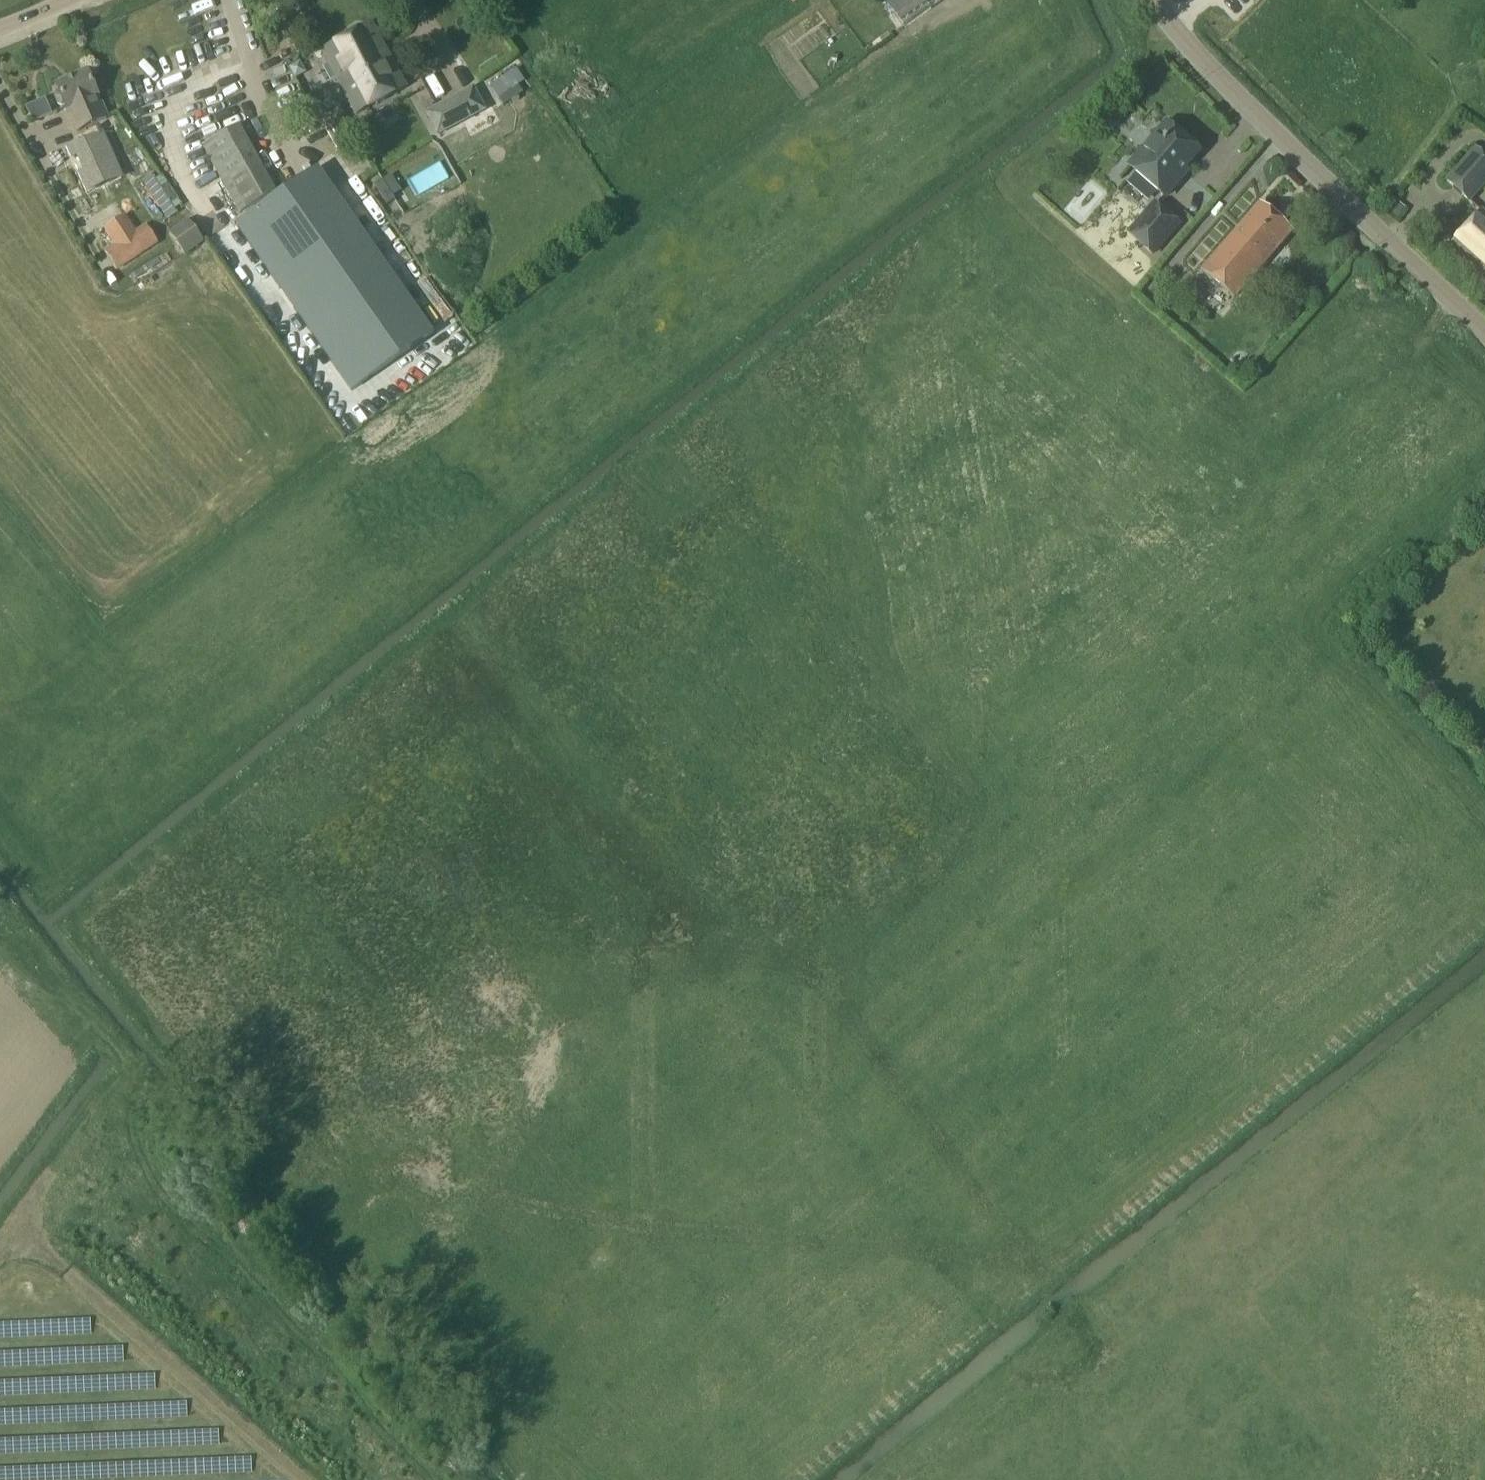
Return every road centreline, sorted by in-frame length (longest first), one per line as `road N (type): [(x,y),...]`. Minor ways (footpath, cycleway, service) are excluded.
road 1 (tertiary): [(1484,332),(1161,0)]

